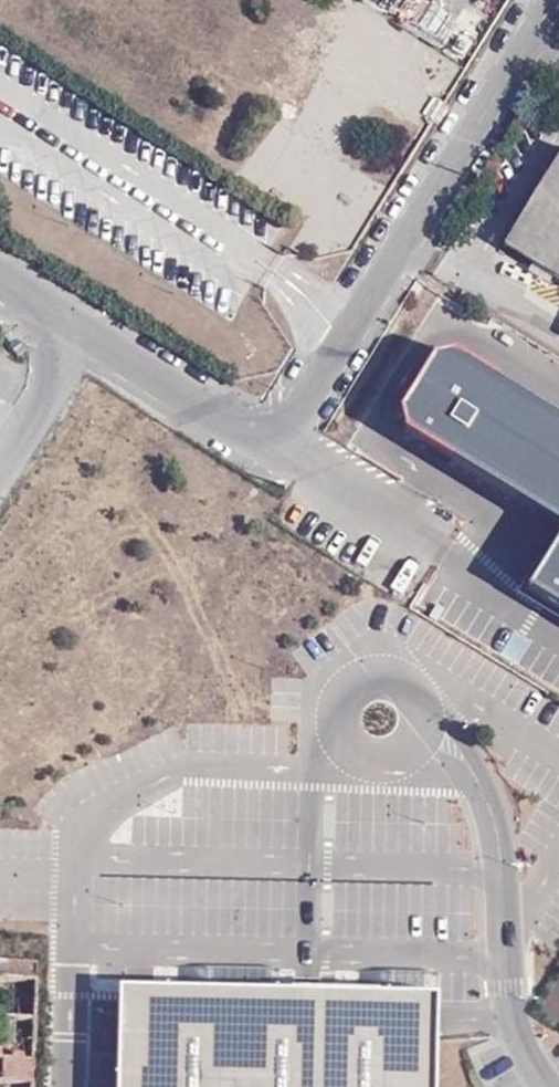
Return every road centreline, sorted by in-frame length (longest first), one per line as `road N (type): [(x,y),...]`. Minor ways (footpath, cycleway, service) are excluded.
road 1 (residential): [(279,454),(555,0)]
road 2 (residential): [(0,277),(279,454)]
road 3 (residential): [(279,454),(434,552)]

